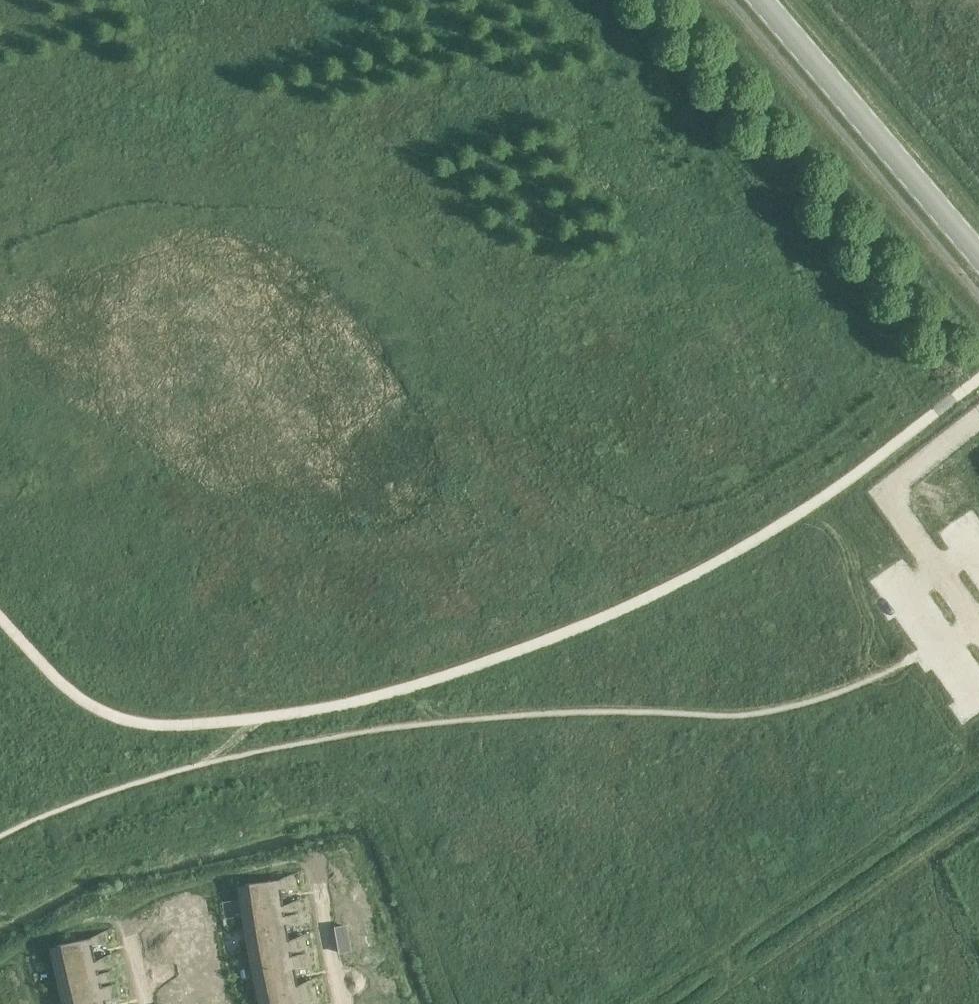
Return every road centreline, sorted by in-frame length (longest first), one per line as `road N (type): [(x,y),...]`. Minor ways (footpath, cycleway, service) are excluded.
road 1 (tertiary): [(978,264),(754,0)]

